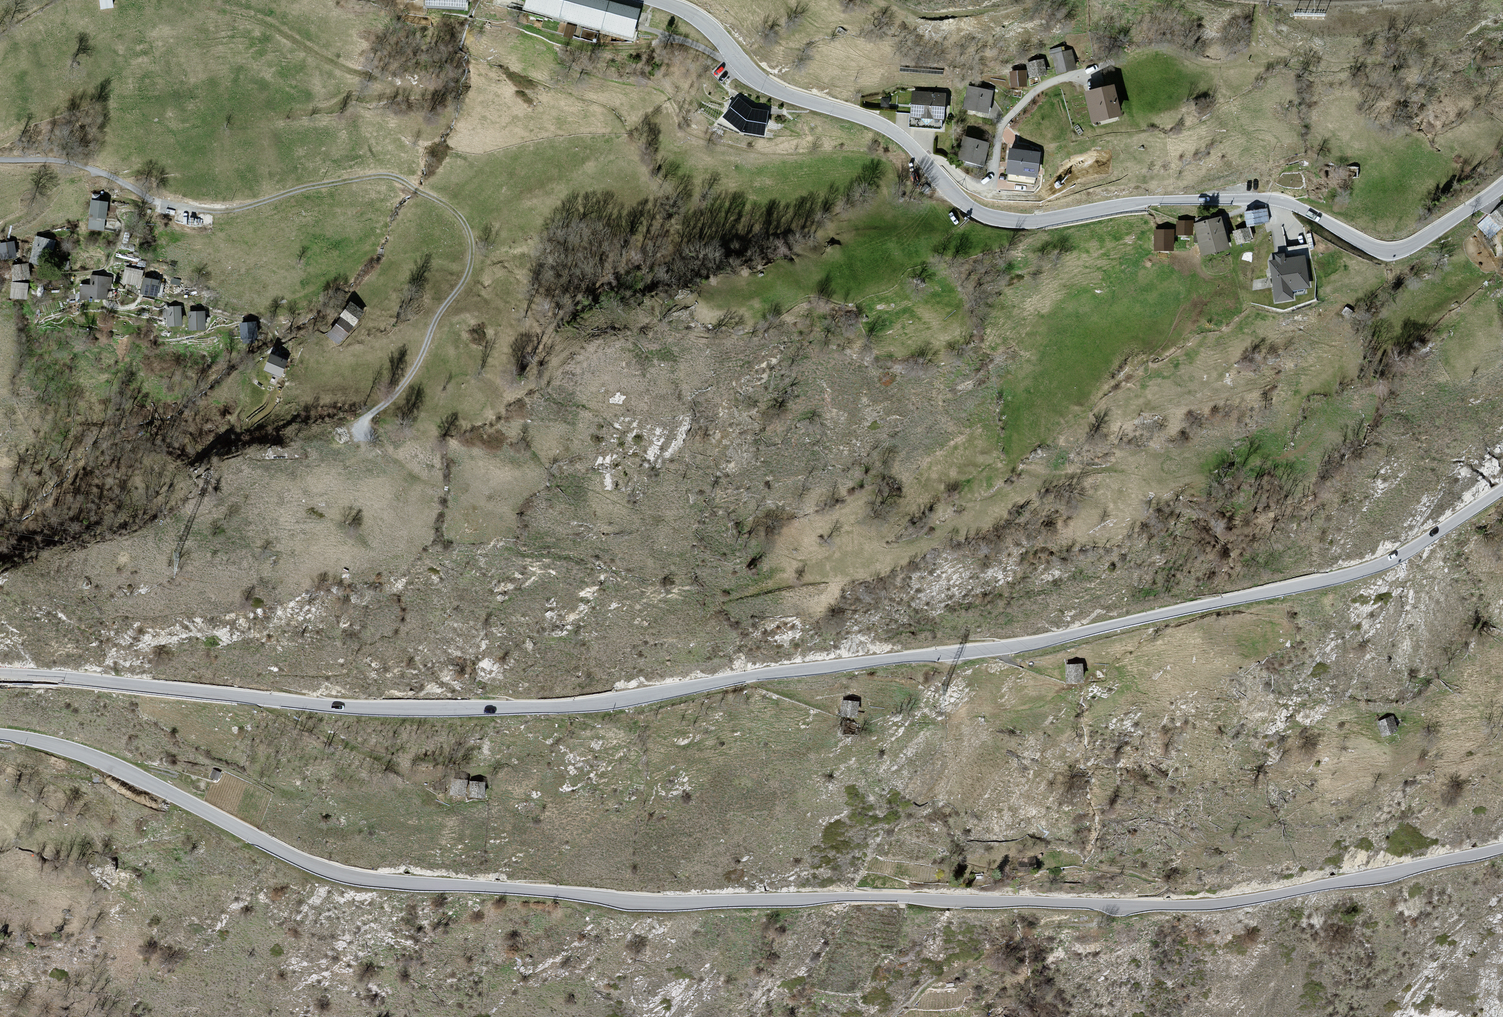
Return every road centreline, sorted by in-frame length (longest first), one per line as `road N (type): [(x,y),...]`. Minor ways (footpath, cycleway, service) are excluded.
road 1 (tertiary): [(1502,848),(1218,905),(628,901),(335,873),(113,765),(0,734)]
road 2 (tertiary): [(0,675),(385,705),(569,699),(903,645),(1199,609),(1359,575),(1426,543),(1502,493)]
road 3 (tertiary): [(1502,186),(1391,251),(1264,199),(1153,201),(1041,221),(992,218),(964,204),(898,135),(772,90),(692,15),(651,0)]
road 4 (track): [(363,441),(363,423),(410,375),(468,271),(471,241),(449,207),(380,176),(223,211),(160,202),(76,164),(0,160)]

